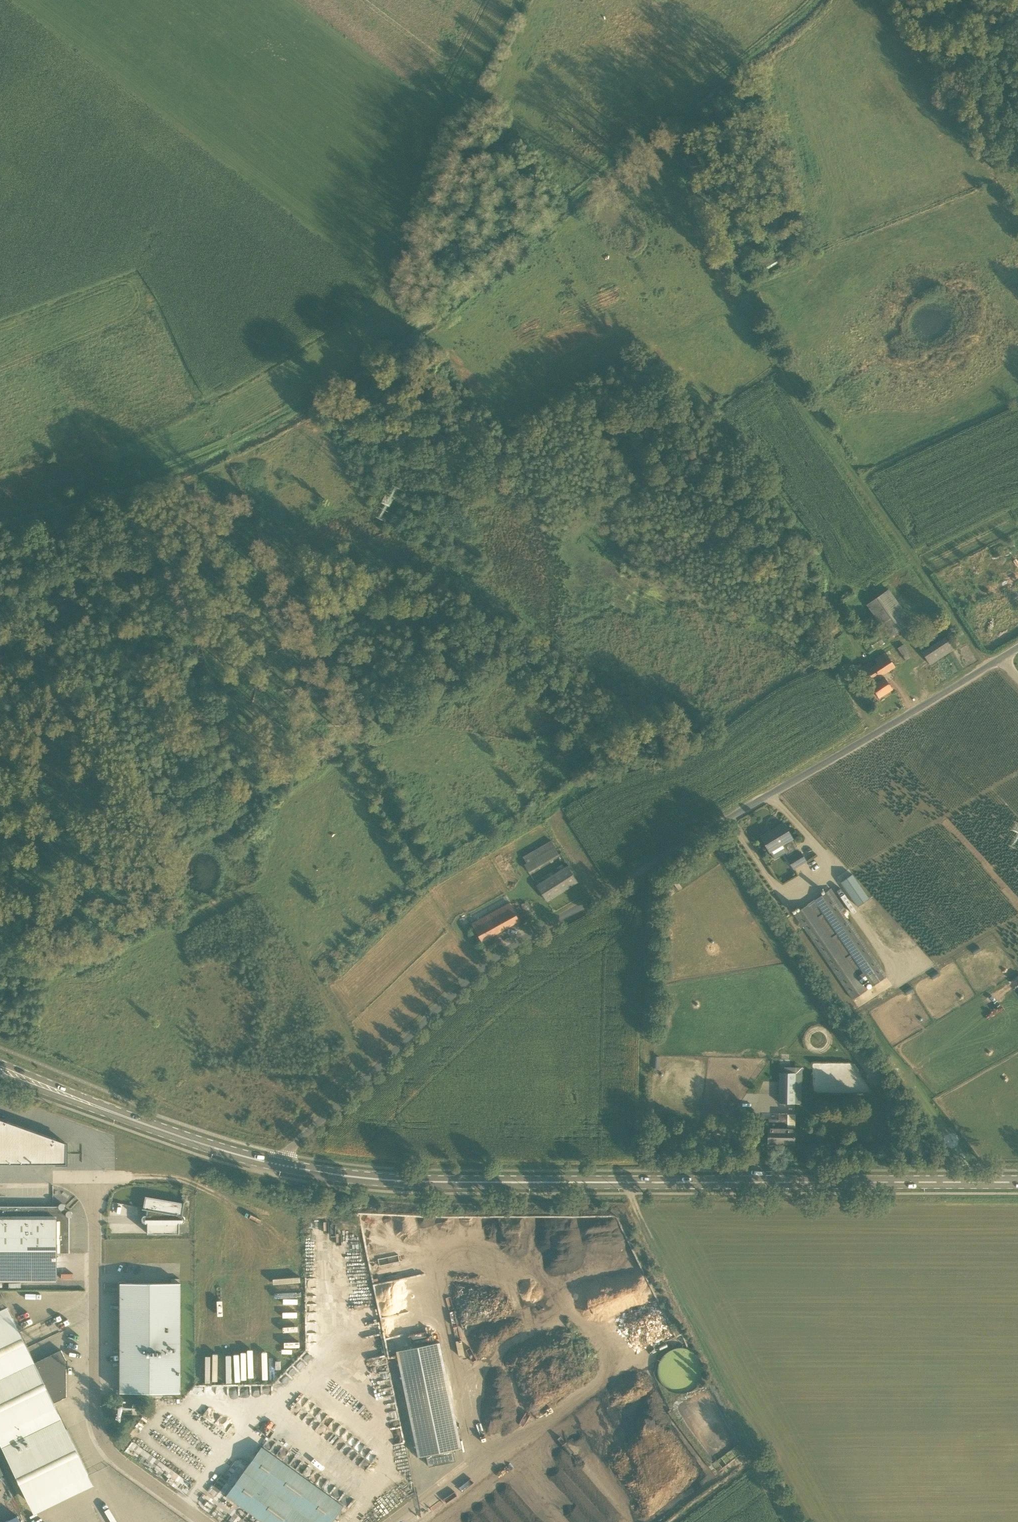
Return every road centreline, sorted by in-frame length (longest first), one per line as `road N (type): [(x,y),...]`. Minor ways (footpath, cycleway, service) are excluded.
road 1 (unclassified): [(1004,656),(500,954),(276,1164)]
road 2 (primary): [(1017,1181),(411,1182),(276,1164)]
road 3 (track): [(745,291),(809,408),(986,667)]
road 4 (unclassified): [(205,1521),(121,1462),(100,1432),(95,1177)]
road 5 (track): [(790,1521),(645,1236),(628,1180)]
road 6 (primary): [(276,1164),(196,1143),(0,1069)]

